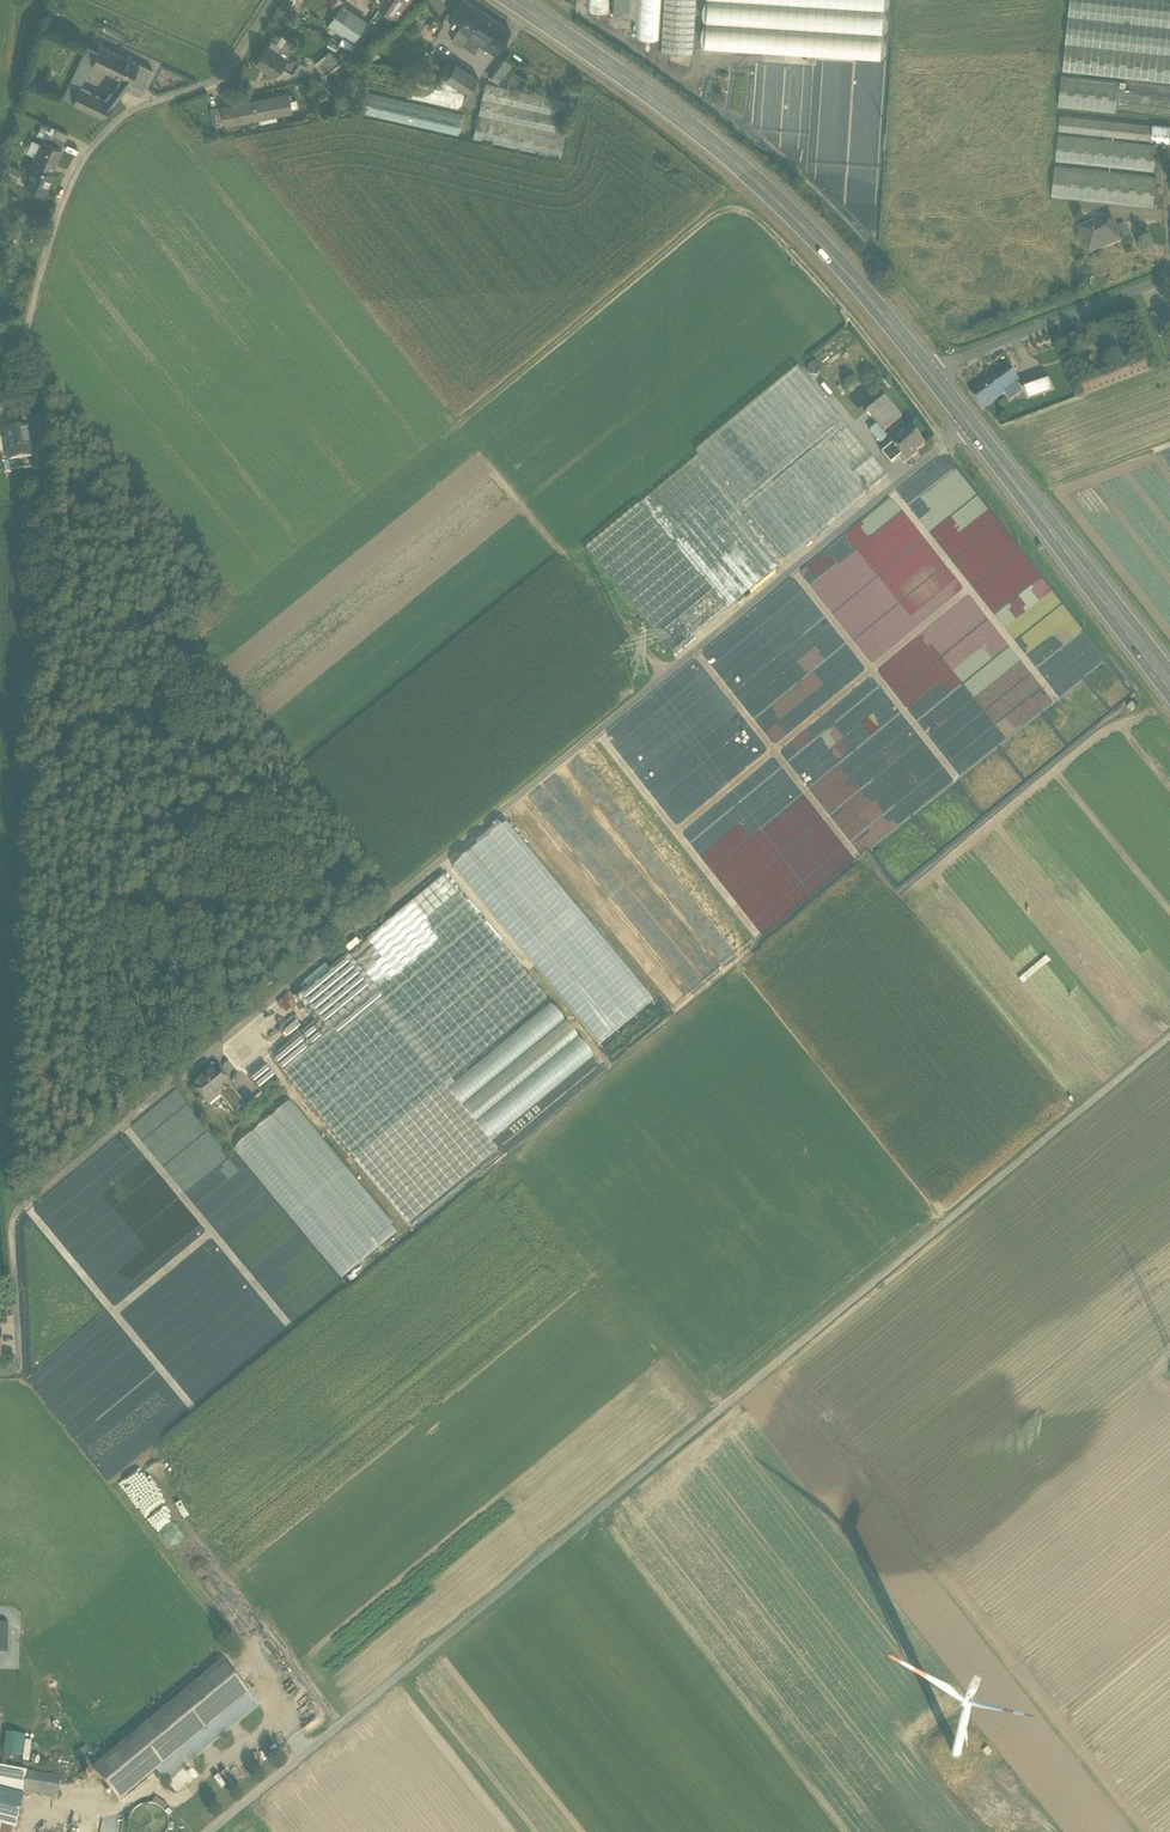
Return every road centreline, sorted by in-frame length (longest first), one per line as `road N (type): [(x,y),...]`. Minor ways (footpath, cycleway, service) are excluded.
road 1 (track): [(10,1221),(33,783),(323,537),(720,211),(752,216),(786,246),(946,443)]
road 2 (track): [(969,424),(10,1221),(19,1373),(0,1374)]
road 3 (track): [(1169,1035),(210,1831)]
road 4 (secondary): [(1169,684),(822,245),(685,122),(512,0)]
road 5 (unclassified): [(0,411),(61,204),(90,149),(131,112),(220,76),(273,0)]

